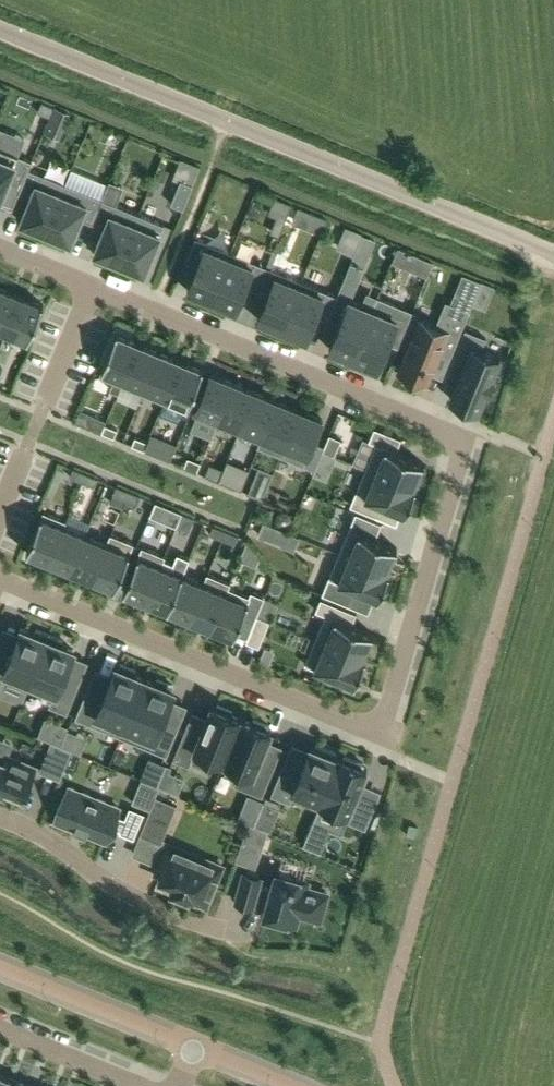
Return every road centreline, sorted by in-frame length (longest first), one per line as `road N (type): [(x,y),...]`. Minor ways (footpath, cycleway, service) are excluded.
road 1 (residential): [(91,286),(466,437),(379,732)]
road 2 (residential): [(0,29),(553,254)]
road 3 (residential): [(0,576),(379,732)]
road 4 (residential): [(0,814),(159,909),(248,933)]
road 5 (residential): [(193,1044),(0,966)]
road 6 (residential): [(147,1085),(0,1026)]
road 7 (residential): [(91,286),(40,412)]

